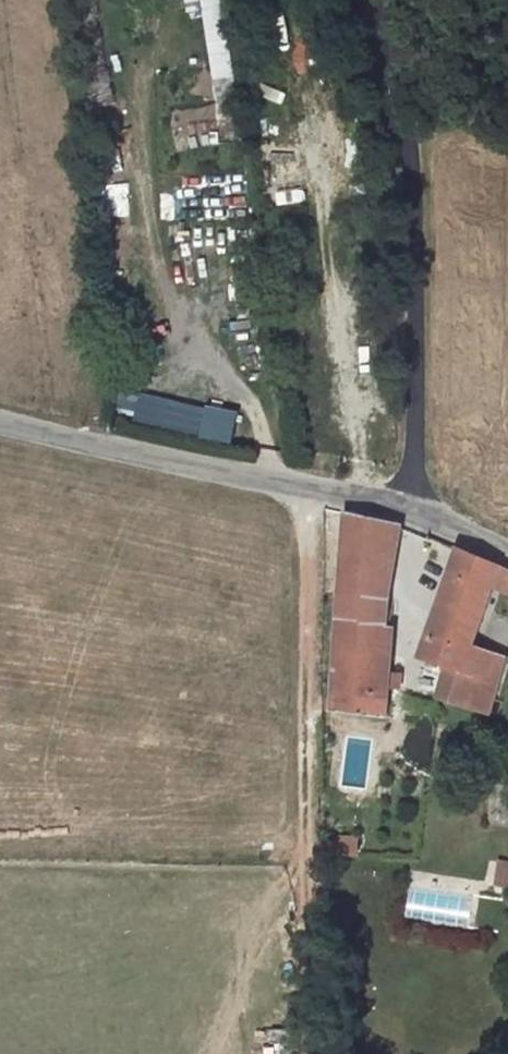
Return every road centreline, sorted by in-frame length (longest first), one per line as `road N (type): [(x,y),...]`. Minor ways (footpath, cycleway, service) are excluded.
road 1 (unclassified): [(371,0),(412,125),(414,504)]
road 2 (unclassified): [(414,504),(0,422)]

